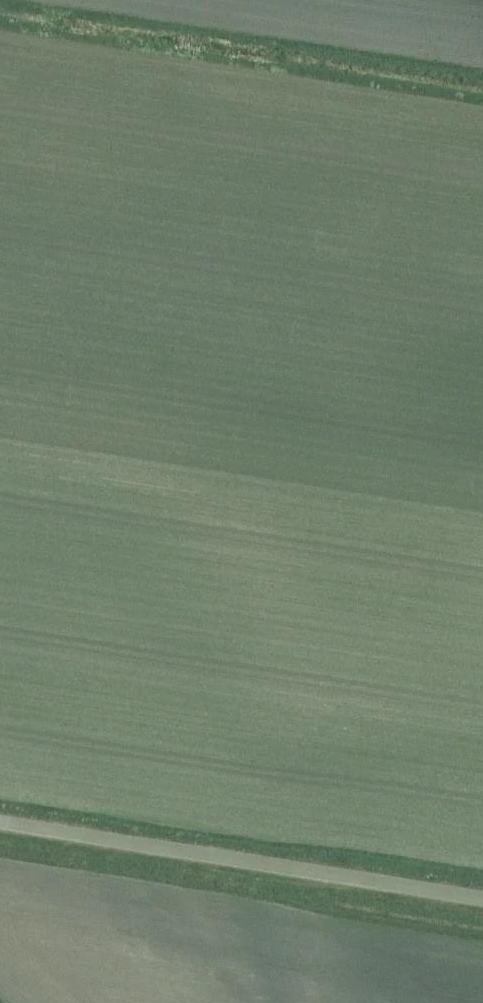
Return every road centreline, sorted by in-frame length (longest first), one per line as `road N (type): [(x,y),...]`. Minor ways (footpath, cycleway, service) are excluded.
road 1 (unclassified): [(482,900),(0,822)]

